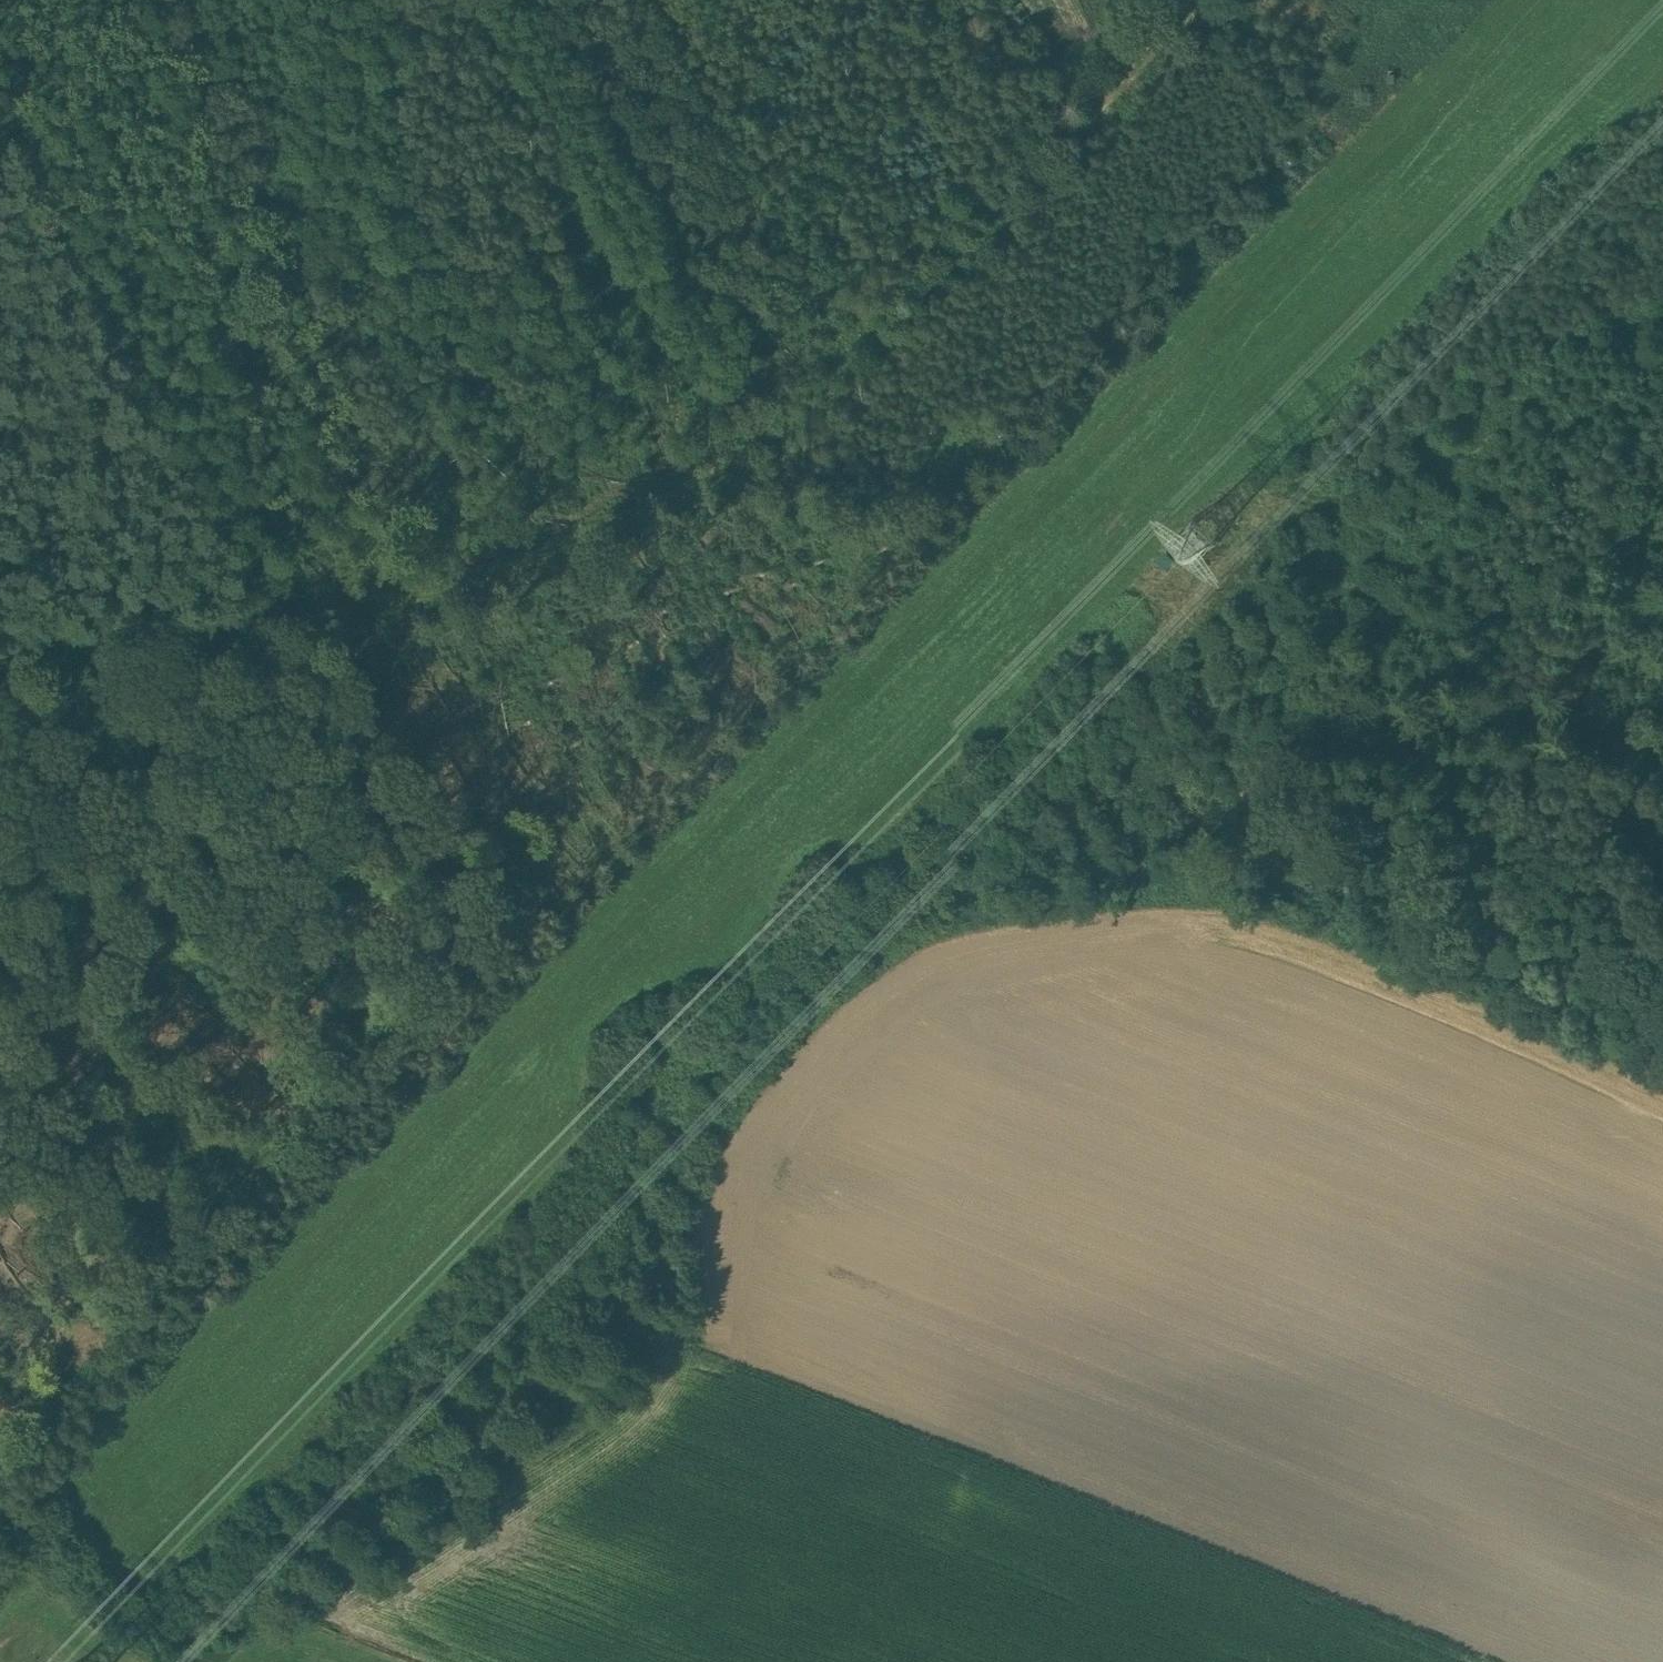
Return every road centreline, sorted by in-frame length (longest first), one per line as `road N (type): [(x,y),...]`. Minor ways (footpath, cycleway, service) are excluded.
road 1 (track): [(0,688),(484,566),(633,497),(780,412),(937,263),(1073,103),(1176,0)]
road 2 (track): [(192,637),(262,927),(267,992),(236,1133)]
road 3 (track): [(484,566),(499,627),(425,783),(423,831)]
road 4 (track): [(236,1133),(152,1221),(145,1281),(157,1344)]
road 5 (track): [(499,627),(625,837)]
road 6 (track): [(255,1052),(127,1091)]

